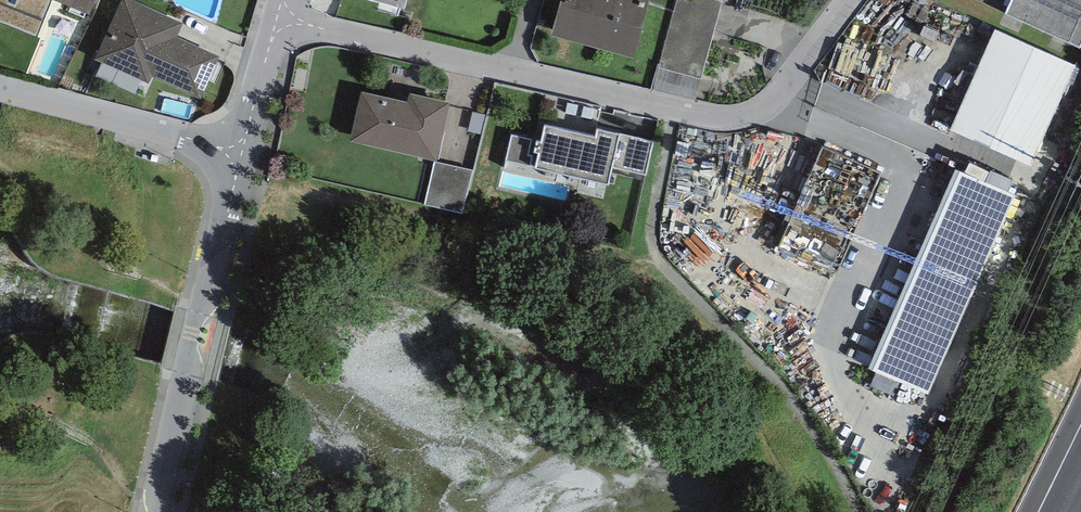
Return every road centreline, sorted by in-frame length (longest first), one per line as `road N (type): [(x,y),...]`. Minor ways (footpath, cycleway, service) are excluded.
road 1 (residential): [(279,13),(728,116),(759,109),(778,94),(848,0)]
road 2 (residential): [(240,155),(155,511)]
road 3 (residential): [(0,90),(240,155)]
road 4 (residential): [(279,13),(240,155)]

